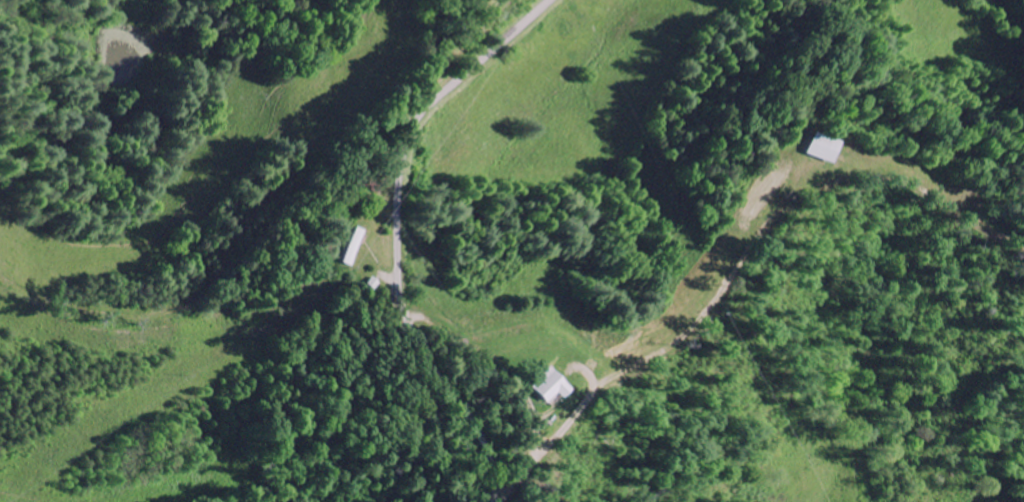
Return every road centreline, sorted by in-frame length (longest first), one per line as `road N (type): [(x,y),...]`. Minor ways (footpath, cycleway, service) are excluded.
road 1 (residential): [(458,403),(560,391),(657,344),(739,250),(794,168),(827,146),(881,141),(1003,218),(1023,220)]
road 2 (residential): [(493,501),(486,445),(422,349),(400,293),(401,173),(429,107),(553,0)]

